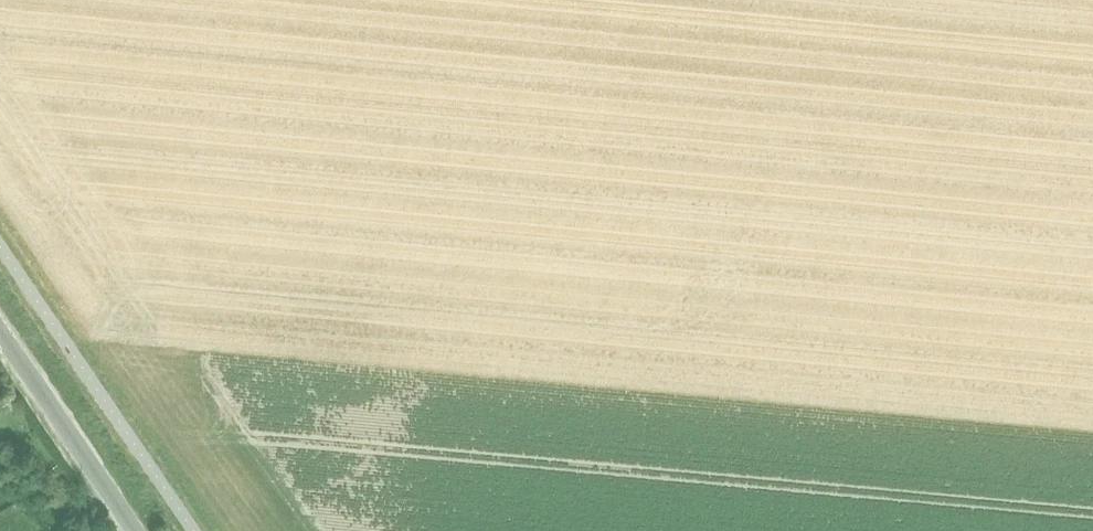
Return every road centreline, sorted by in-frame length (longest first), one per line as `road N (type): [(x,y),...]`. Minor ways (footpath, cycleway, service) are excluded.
road 1 (unclassified): [(137,530),(0,327)]

